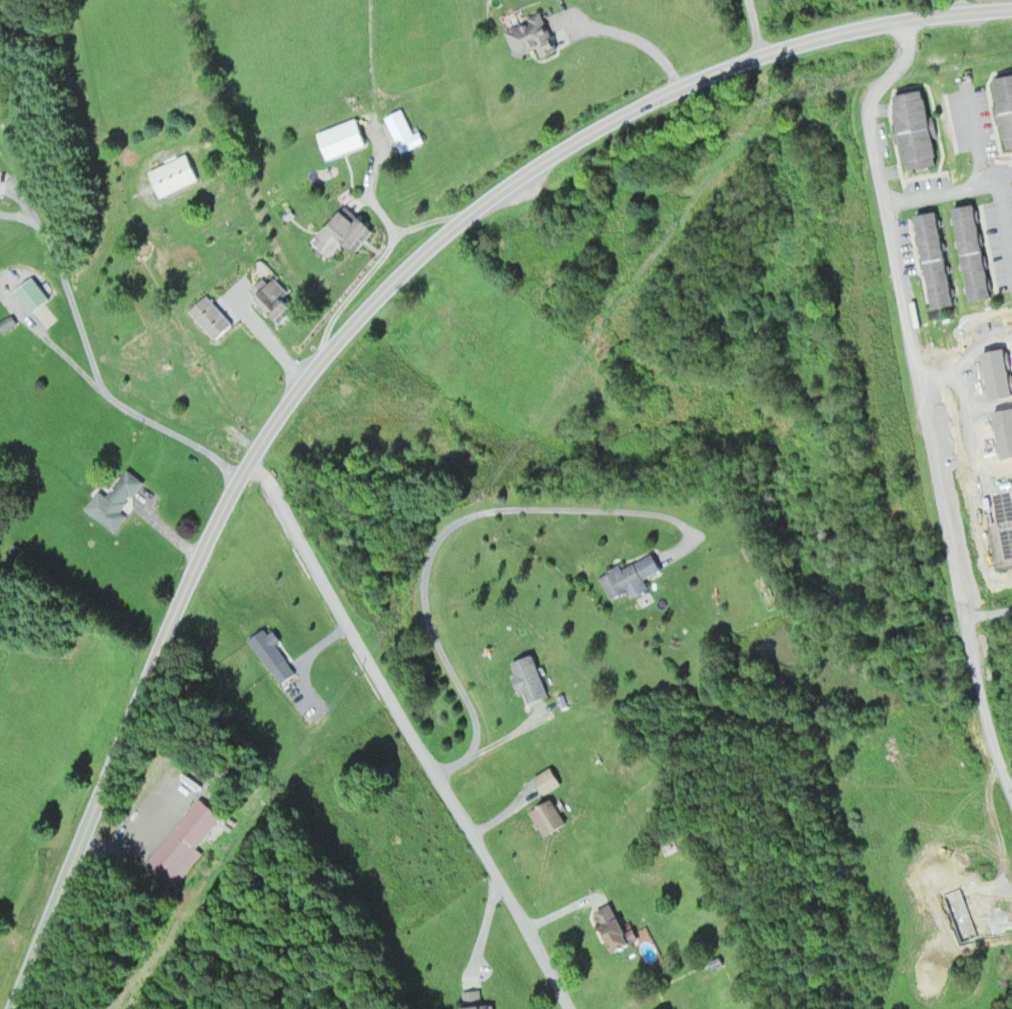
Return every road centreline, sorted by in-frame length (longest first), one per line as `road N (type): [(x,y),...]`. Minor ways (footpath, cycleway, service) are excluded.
road 1 (secondary): [(12,1008),(192,577),(247,476),(302,388),(428,248),(583,135),(680,83),(801,40),(926,11),(1011,5)]
road 2 (residential): [(265,448),(551,1008)]
road 3 (residential): [(427,778),(480,763),(546,716)]

